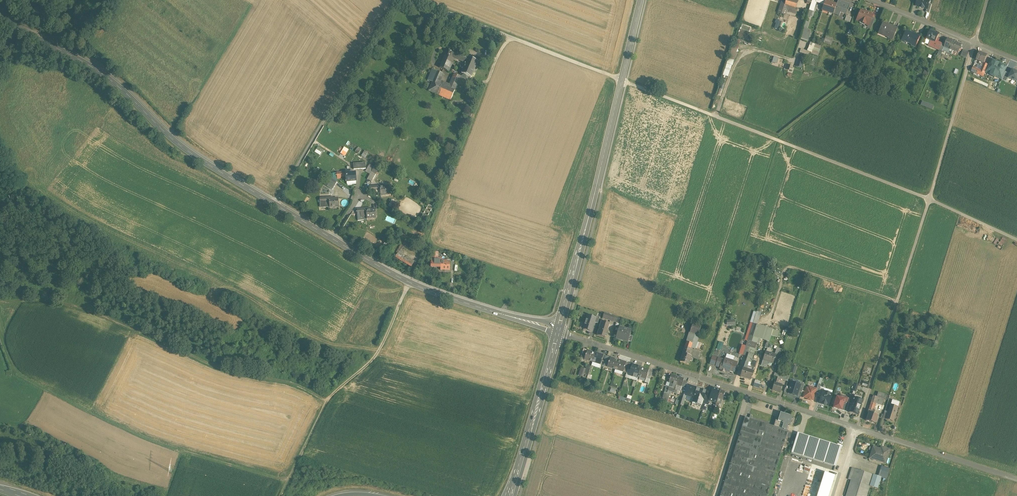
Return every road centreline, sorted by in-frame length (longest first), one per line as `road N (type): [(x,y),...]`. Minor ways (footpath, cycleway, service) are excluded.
road 1 (secondary): [(558,331),(382,268),(184,147),(101,69),(0,18)]
road 2 (unclassified): [(558,331),(1016,479)]
road 3 (track): [(987,0),(857,429)]
road 4 (track): [(1016,241),(621,80)]
road 5 (track): [(328,399),(307,384),(229,370),(80,304),(0,301)]
road 6 (secondary): [(558,331),(641,0)]
road 7 (track): [(287,482),(137,438),(19,375),(0,336)]
road 8 (track): [(409,282),(380,350),(328,399),(282,495)]
road 9 (track): [(275,204),(395,0)]
road 10 (track): [(200,158),(194,164),(170,155),(93,90),(16,49)]
road 11 (track): [(167,495),(0,427)]
road 12 (secondary): [(512,488),(558,331)]
road 13 (track): [(487,82),(429,231)]
road 14 (unclassified): [(873,0),(1016,60)]
road 15 (track): [(169,135),(249,6)]
road 16 (track): [(719,119),(741,54),(795,63),(800,44)]
road 17 (track): [(778,264),(896,302)]

